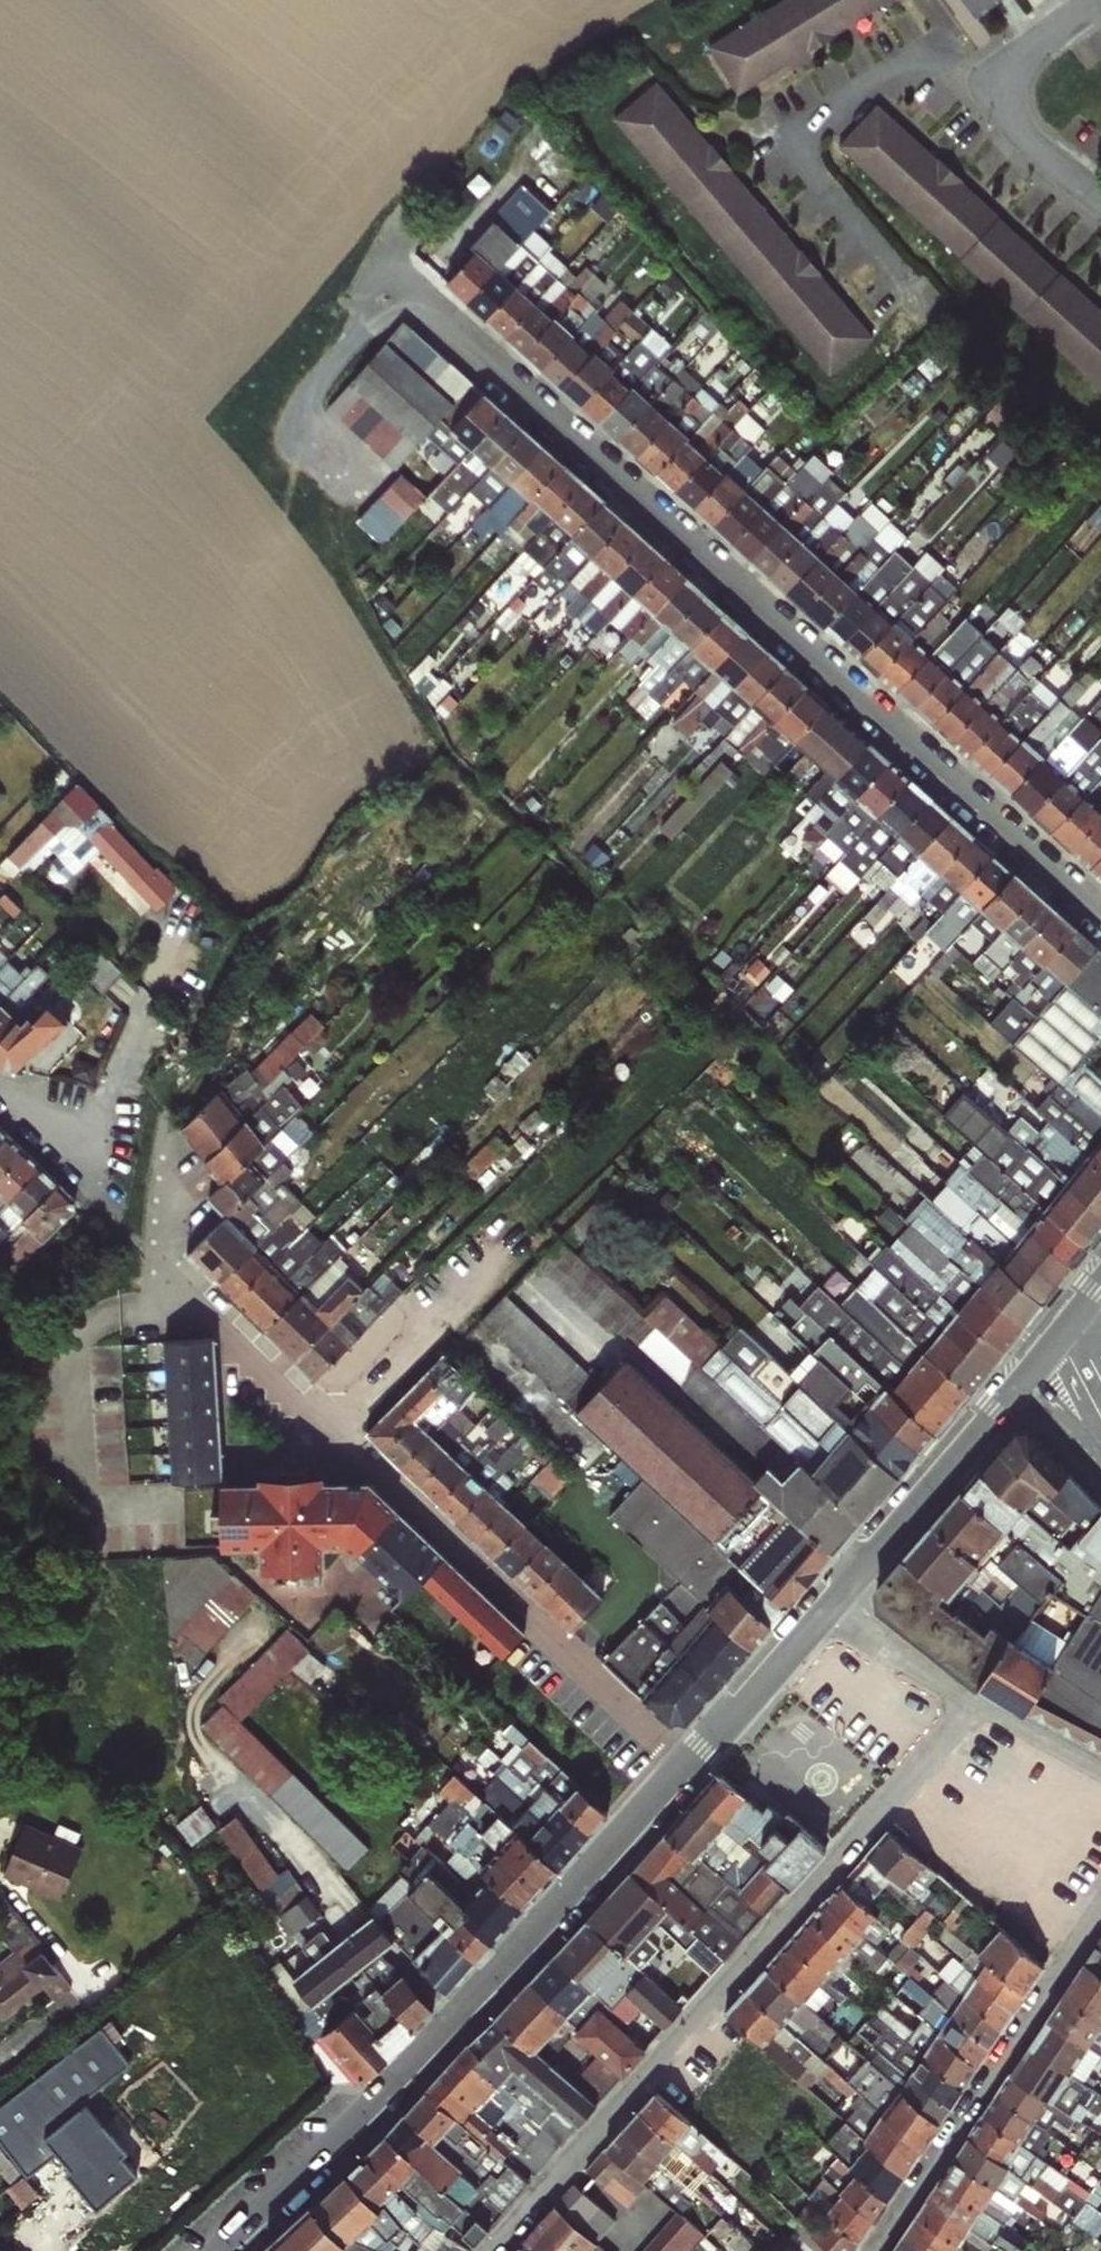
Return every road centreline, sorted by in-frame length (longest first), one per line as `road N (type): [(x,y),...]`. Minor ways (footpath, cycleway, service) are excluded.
road 1 (residential): [(1100,912),(400,275),(286,424)]
road 2 (residential): [(687,1766),(156,1261),(169,1160)]
road 3 (residential): [(494,2250),(976,1706)]
road 4 (secondary): [(687,1766),(398,2085),(224,2250)]
road 5 (residential): [(1100,1907),(871,2250)]
road 6 (residential): [(997,105),(932,58),(894,62),(847,79),(792,143),(801,168),(881,269)]
road 7 (secondary): [(1037,1362),(820,1617)]
road 8 (secondary): [(820,1617),(687,1766)]
road 9 (residential): [(820,1617),(976,1706)]
road 10 (residential): [(0,1098),(116,1218)]
road 11 (residential): [(1100,0),(1035,49),(997,105)]
road 12 (residential): [(976,1706),(1100,1773)]
road 13 (residential): [(997,105),(1100,201)]

